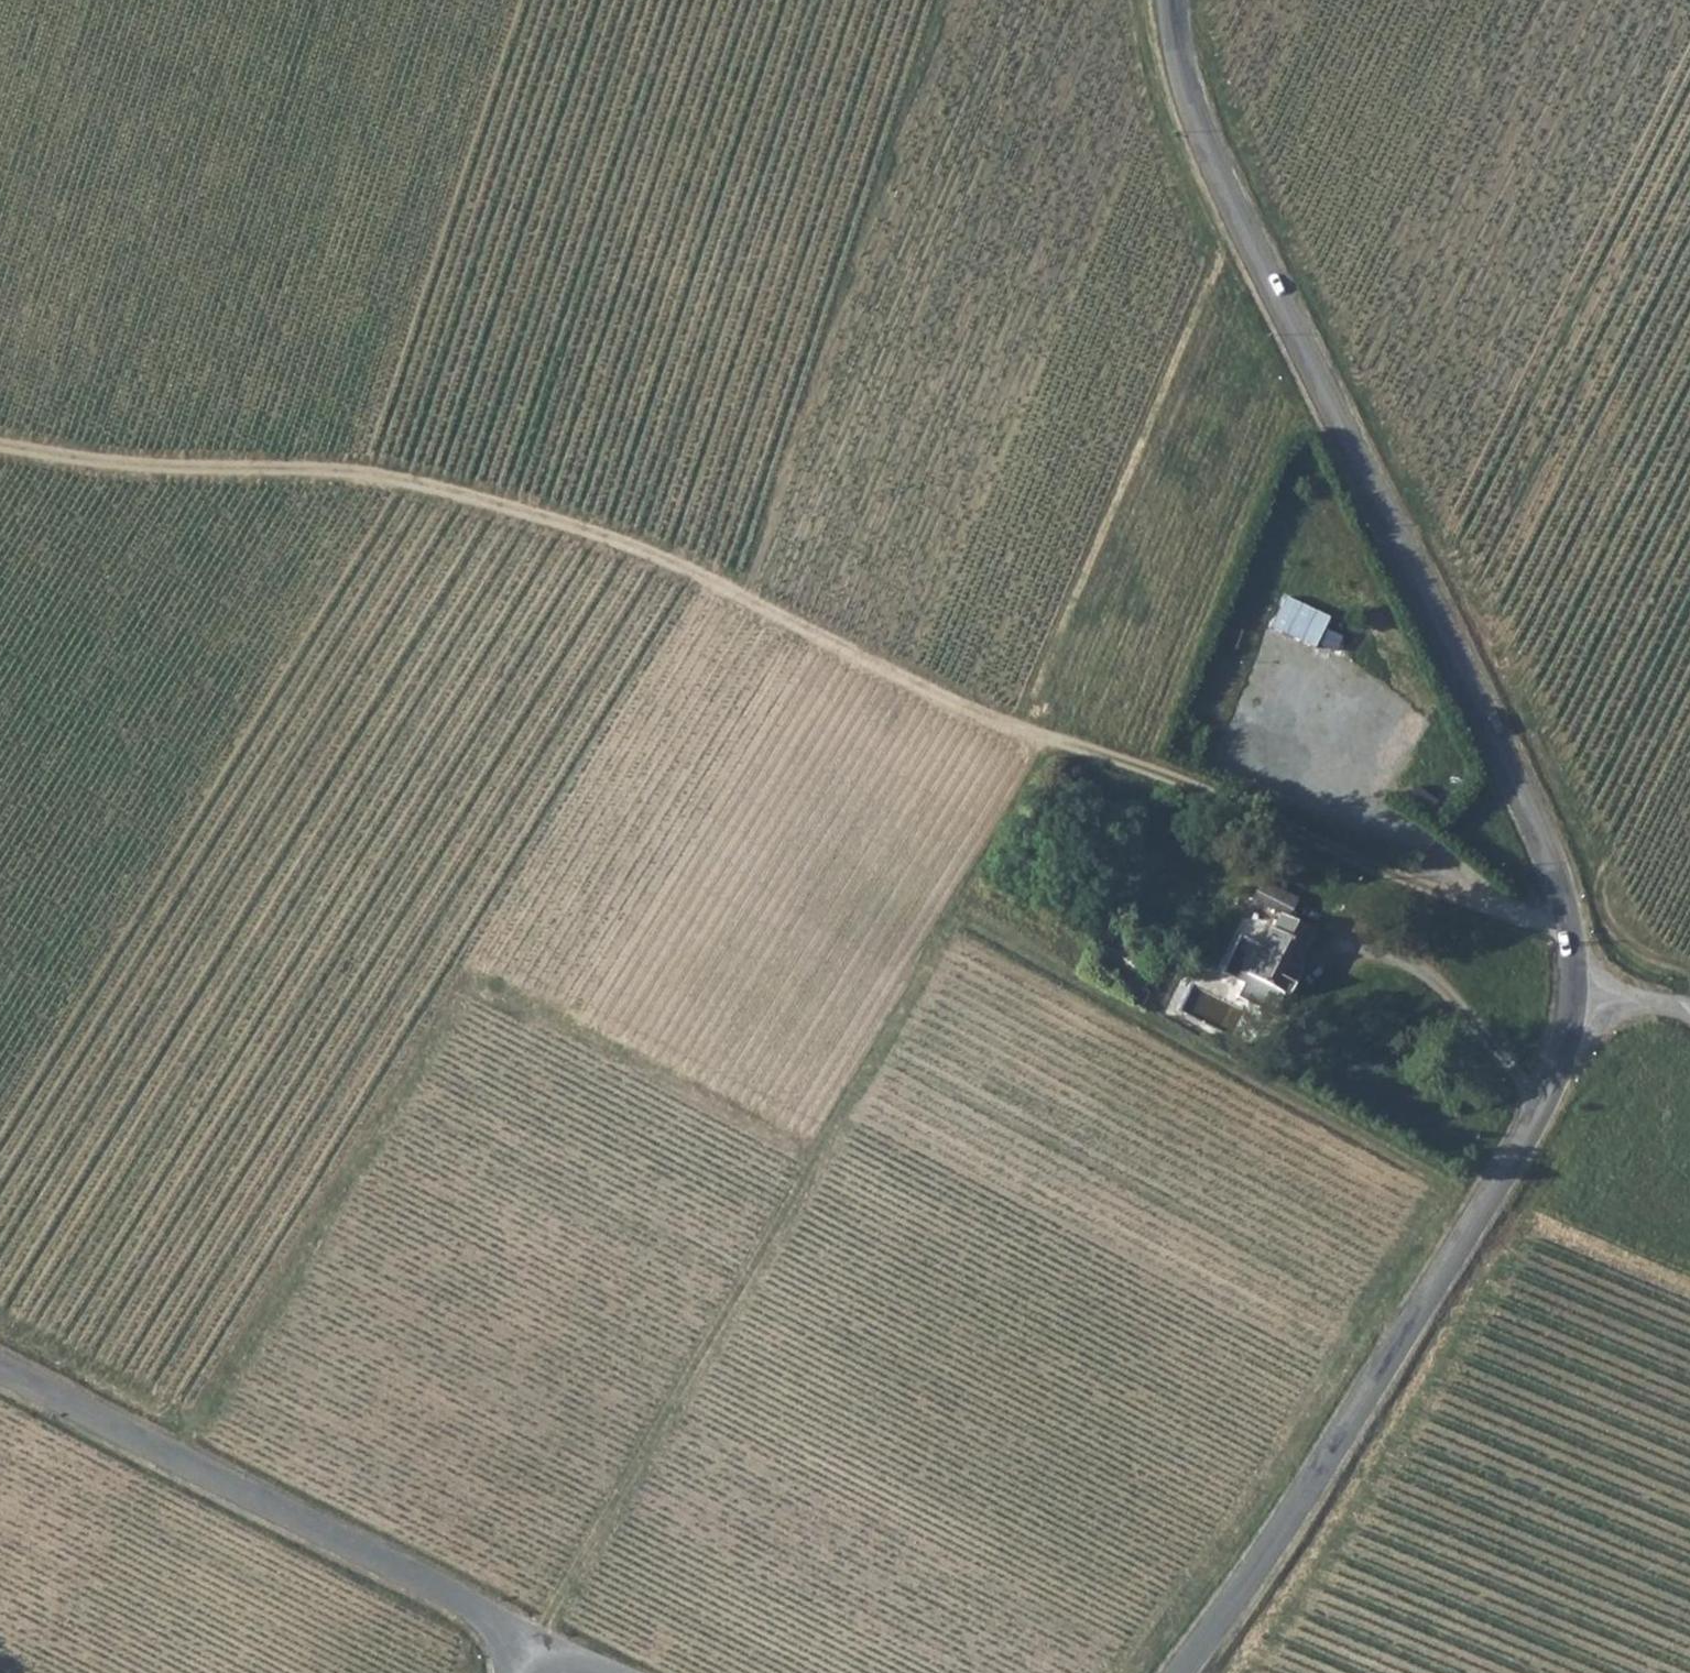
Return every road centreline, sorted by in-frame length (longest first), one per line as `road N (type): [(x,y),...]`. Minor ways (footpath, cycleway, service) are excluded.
road 1 (track): [(1566,920),(1461,902),(1141,773),(1039,742),(708,580),(464,493),(350,476),(187,474),(0,449)]
road 2 (unclassified): [(1574,990),(1548,853),(1217,171),(1173,54),(1170,0)]
road 3 (unclassified): [(1178,1672),(1359,1416),(1525,1138),(1554,1081),(1574,990)]
road 4 (unclassified): [(0,1369),(551,1651)]

